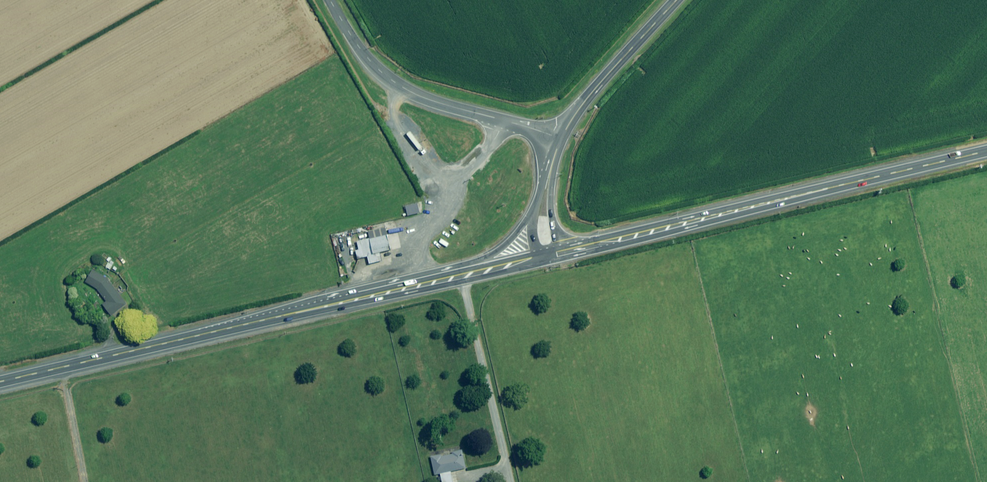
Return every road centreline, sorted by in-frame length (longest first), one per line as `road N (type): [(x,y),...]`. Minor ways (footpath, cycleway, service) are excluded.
road 1 (trunk): [(986,152),(550,254)]
road 2 (trunk): [(281,316),(326,292),(486,255),(547,191)]
road 3 (trunk): [(281,316),(0,382)]
road 4 (unclassified): [(561,139),(411,92),(370,61),(330,0)]
road 5 (trunk): [(550,254),(281,316)]
road 6 (secondary): [(561,139),(591,93),(677,0)]

